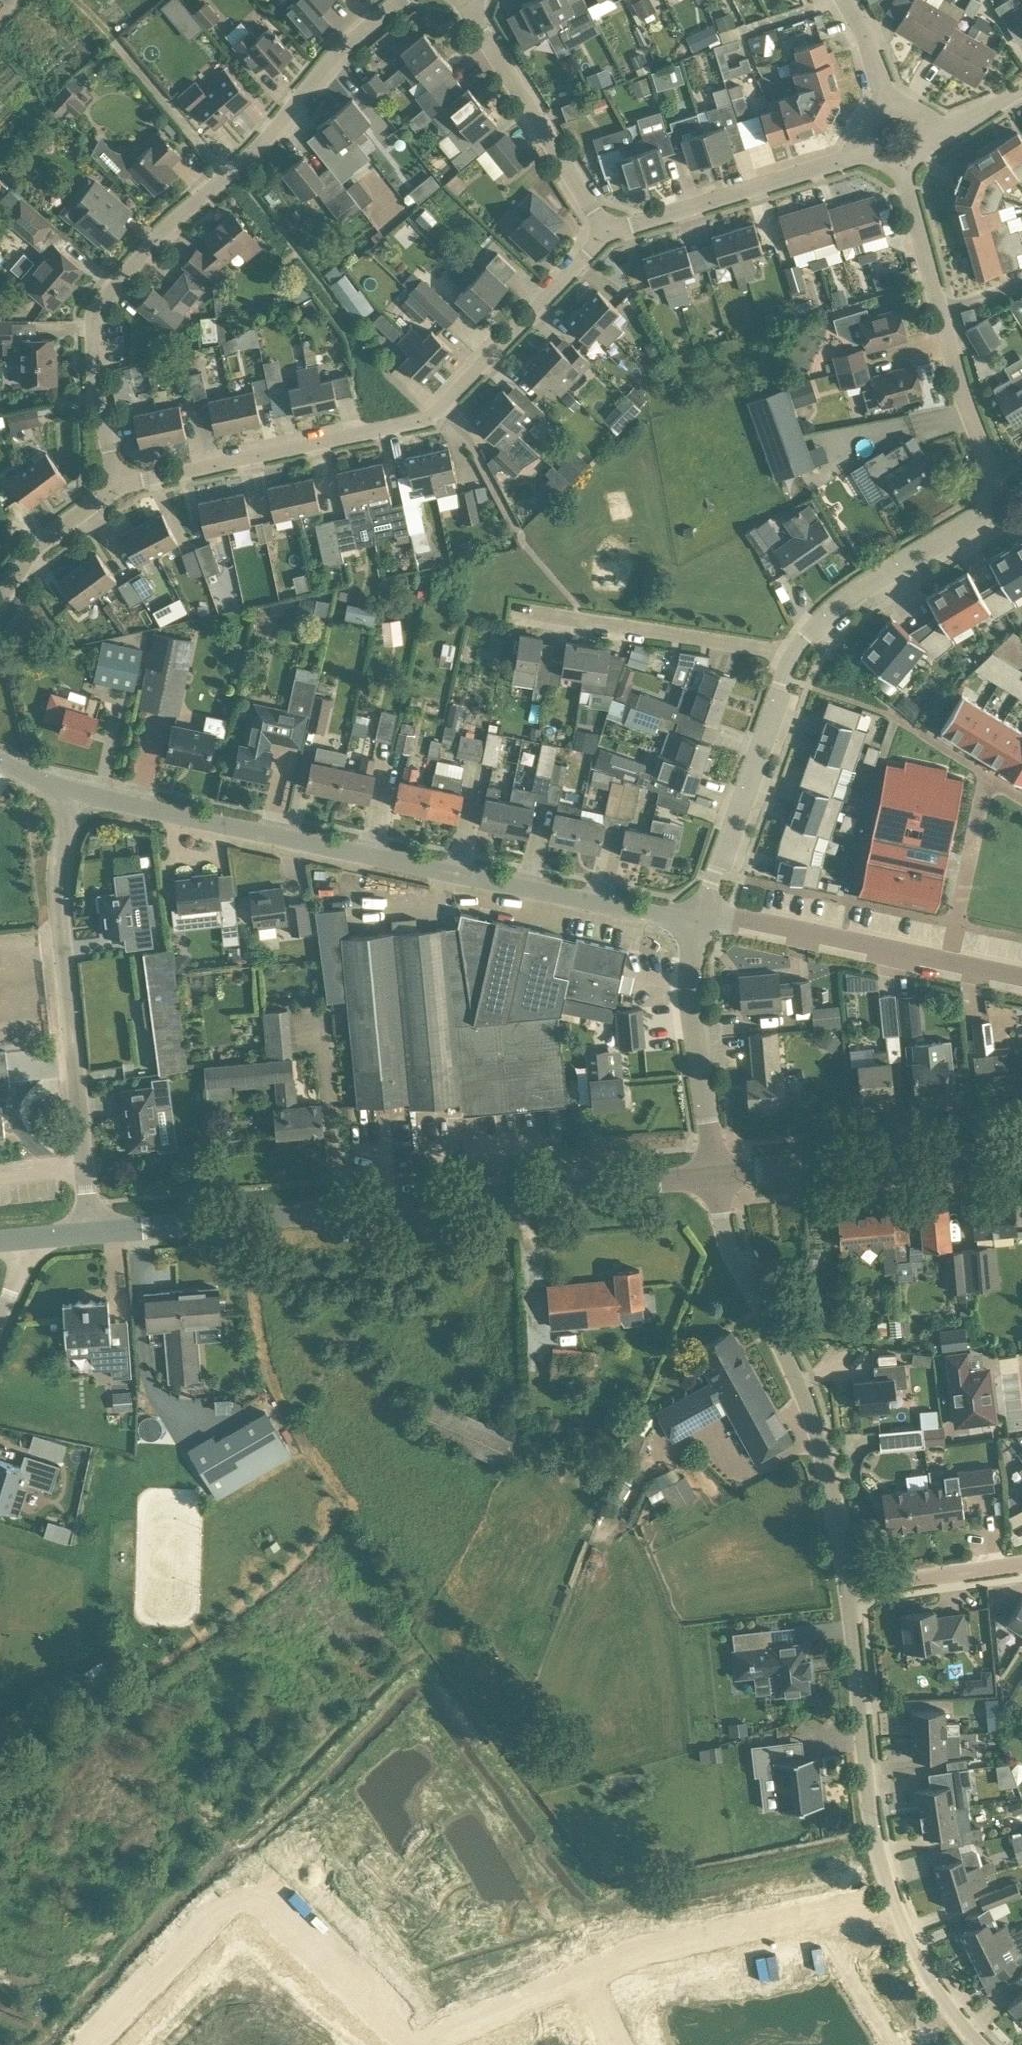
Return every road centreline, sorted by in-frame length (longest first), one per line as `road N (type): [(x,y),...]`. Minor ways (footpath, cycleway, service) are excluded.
road 1 (unclassified): [(75,793),(660,917),(699,916)]
road 2 (tertiary): [(89,1235),(716,1175)]
road 3 (residential): [(119,487),(101,400),(101,303),(176,216),(245,162),(350,43),(400,0)]
road 4 (residential): [(793,656),(832,604),(982,514),(995,494),(903,164)]
road 5 (residential): [(119,487),(427,421),(605,234)]
road 6 (unclassified): [(89,1235),(57,920),(75,793)]
road 7 (unclassified): [(847,1587),(817,1429),(795,1370),(722,1237),(716,1175)]
road 8 (residential): [(97,2044),(225,1916),(255,1906),(292,1914),(421,2044)]
road 9 (unclassified): [(699,916),(740,916),(1021,978)]
road 10 (unclassified): [(900,1908),(877,1836),(847,1587)]
road 11 (residential): [(900,1908),(712,1936),(590,1977)]
road 12 (tertiary): [(716,1175),(1021,1143)]
road 13 (residential): [(793,656),(514,612)]
road 14 (residential): [(699,916),(793,656)]
road 15 (residential): [(605,234),(868,150)]
road 16 (residential): [(605,234),(468,0)]
road 17 (residential): [(716,1175),(690,994),(699,916)]
road 18 (residential): [(590,1977),(425,2044)]
road 19 (residential): [(1021,1564),(847,1587)]
road 20 (residential): [(0,600),(28,557),(119,487)]
road 21 (unclassified): [(985,2044),(919,1969),(900,1908)]

